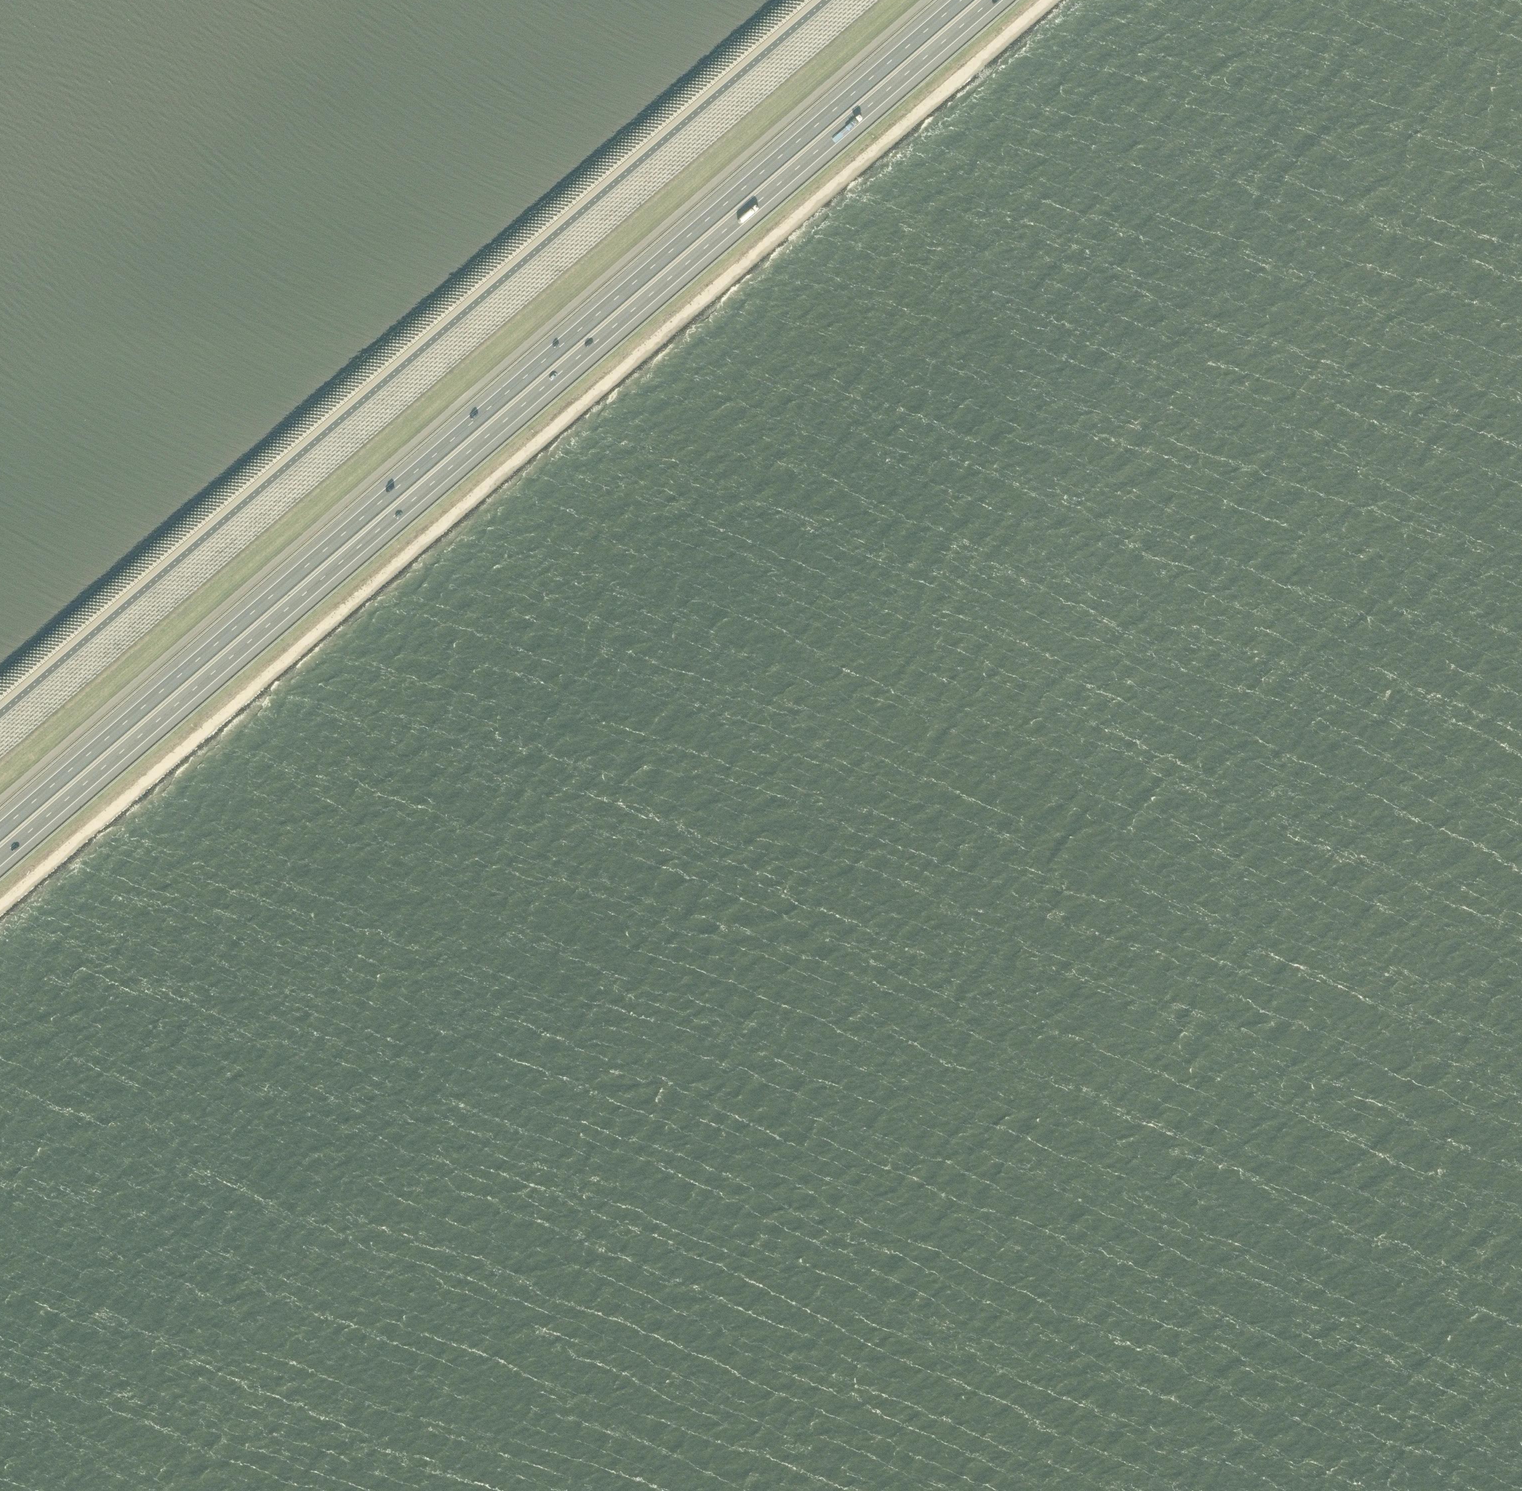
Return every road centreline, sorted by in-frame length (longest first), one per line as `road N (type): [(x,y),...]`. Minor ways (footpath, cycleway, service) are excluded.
road 1 (motorway): [(0,859),(995,0)]
road 2 (motorway): [(963,0),(0,832)]

